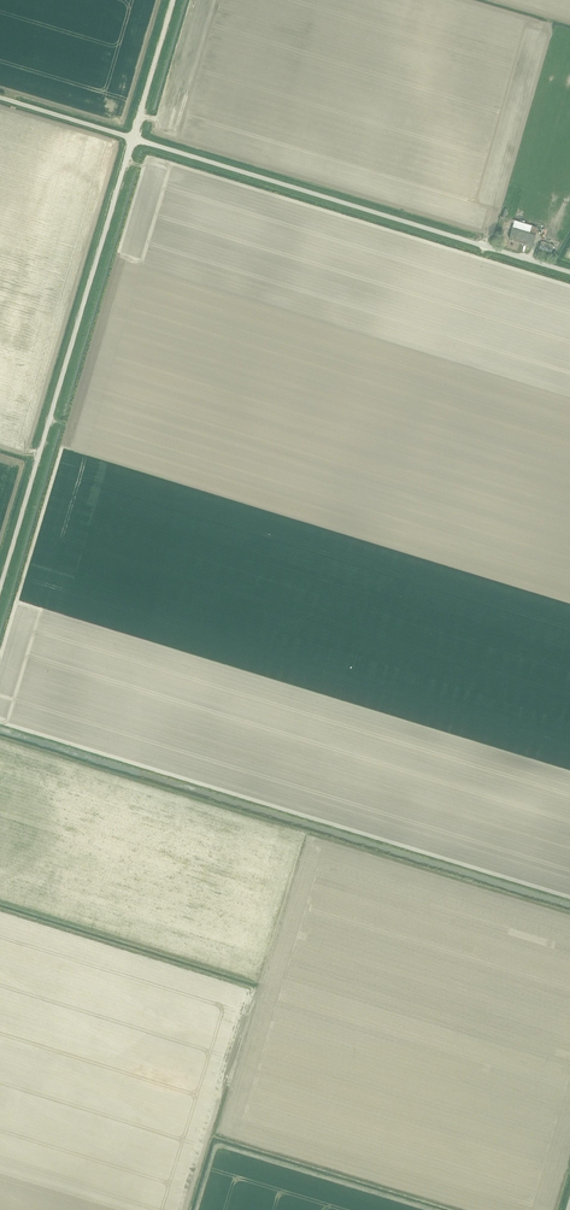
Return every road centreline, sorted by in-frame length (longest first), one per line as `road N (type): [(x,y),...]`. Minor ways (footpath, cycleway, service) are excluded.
road 1 (unclassified): [(0,588),(133,139)]
road 2 (unclassified): [(569,273),(133,139)]
road 3 (unclassified): [(133,139),(173,0)]
road 4 (unclassified): [(133,139),(0,98)]

